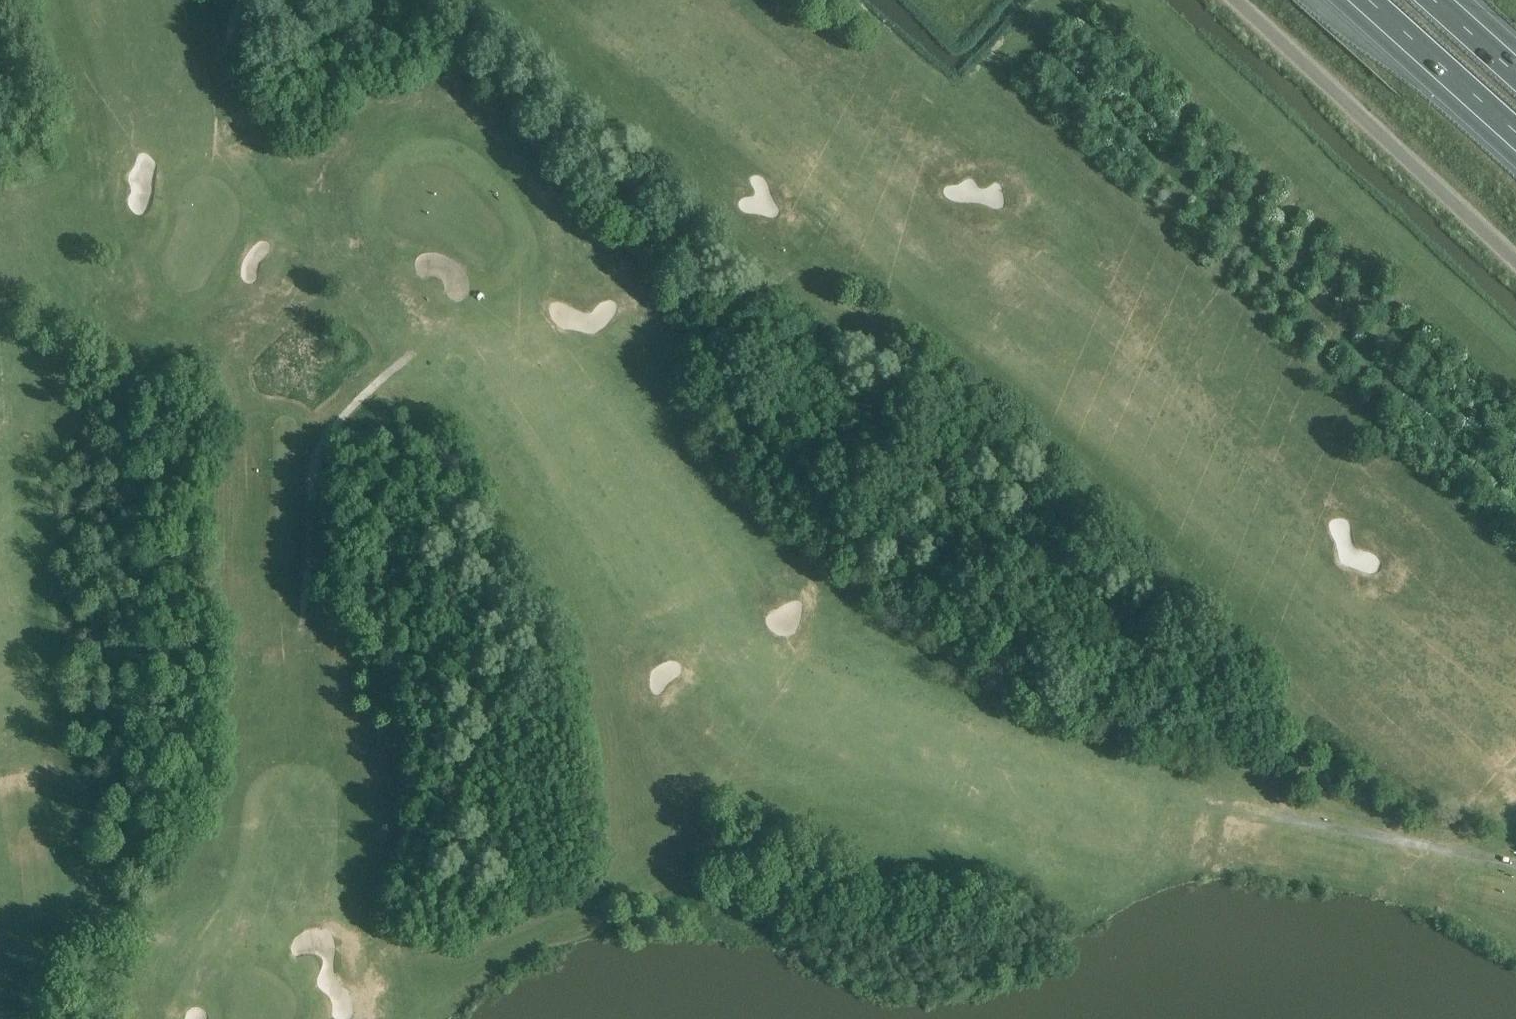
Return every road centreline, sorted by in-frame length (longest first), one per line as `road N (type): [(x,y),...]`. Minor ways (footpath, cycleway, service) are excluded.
road 1 (unclassified): [(1515,256),(1241,0)]
road 2 (track): [(304,599),(318,452),(405,359)]
road 3 (track): [(1281,817),(1515,863)]
road 4 (motorway): [(1361,0),(1515,140)]
road 5 (track): [(45,1018),(59,953),(90,934),(141,922)]

